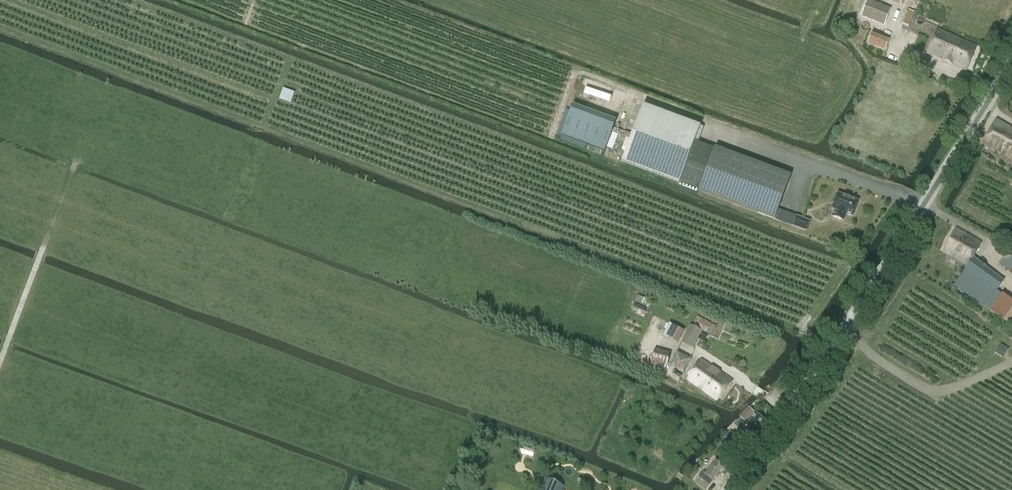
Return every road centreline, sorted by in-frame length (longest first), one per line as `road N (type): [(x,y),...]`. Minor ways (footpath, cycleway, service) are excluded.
road 1 (secondary): [(731,489),(1011,65)]
road 2 (track): [(924,205),(993,251),(991,264),(1011,285)]

